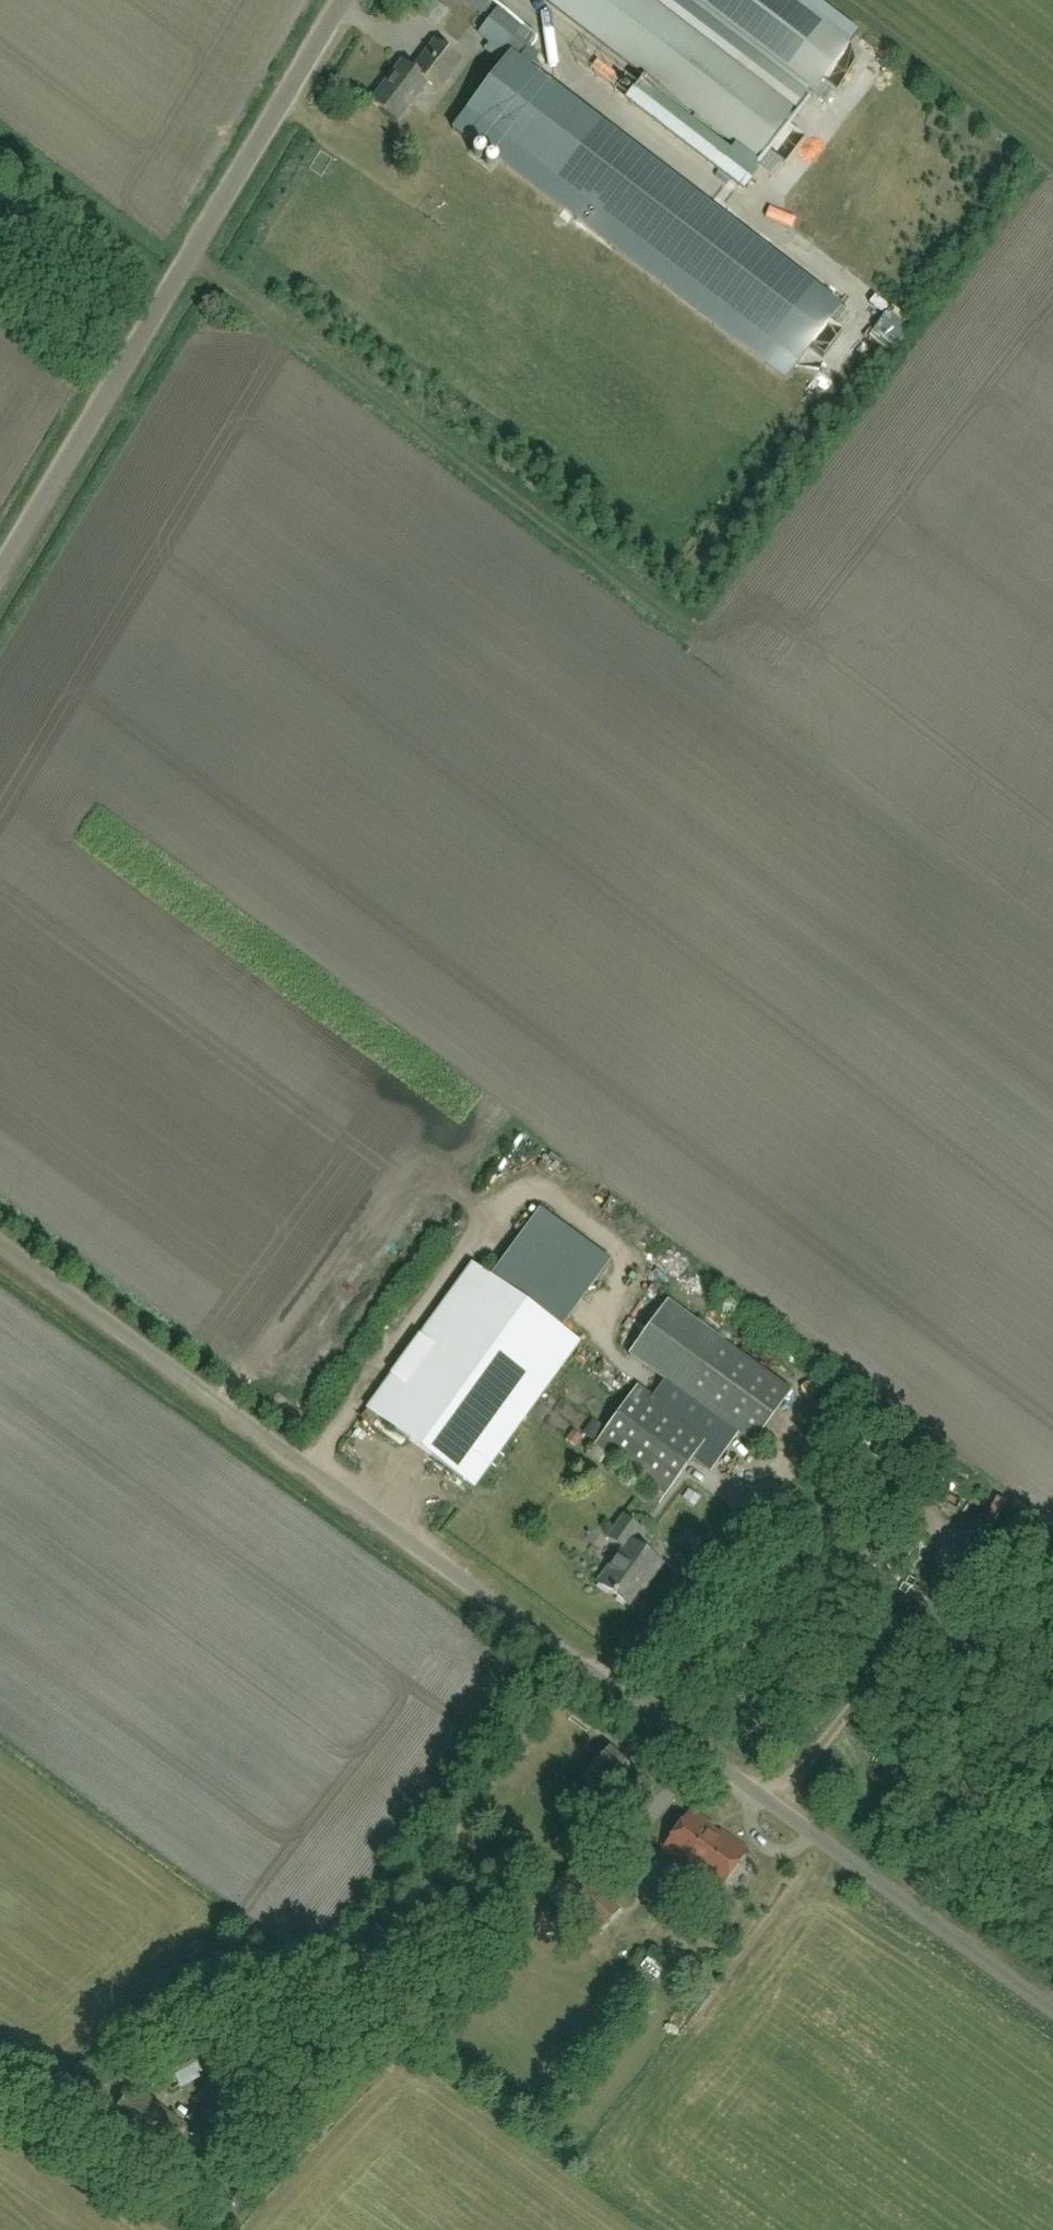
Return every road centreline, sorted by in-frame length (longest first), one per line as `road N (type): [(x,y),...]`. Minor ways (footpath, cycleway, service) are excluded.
road 1 (unclassified): [(1052,2011),(0,1250)]
road 2 (unclassified): [(0,573),(344,0)]

